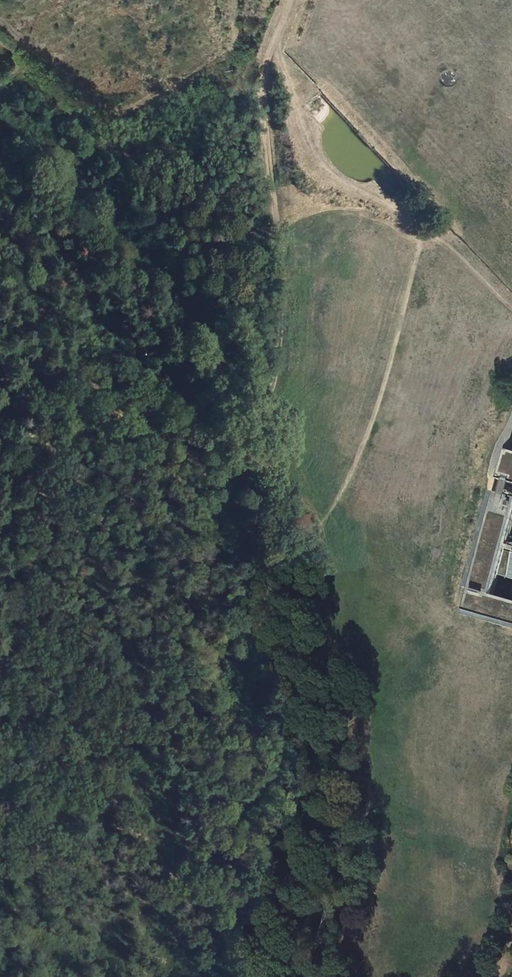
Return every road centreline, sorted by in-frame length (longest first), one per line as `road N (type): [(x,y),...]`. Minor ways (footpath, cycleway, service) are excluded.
road 1 (track): [(0,291),(216,427),(257,416),(277,368),(280,327),(264,74),(293,0)]
road 2 (track): [(319,976),(160,719),(99,651),(0,586)]
road 3 (track): [(0,719),(39,734),(85,770),(260,976)]
road 4 (track): [(462,599),(497,449),(511,429)]
road 5 (track): [(0,323),(148,385)]
road 6 (track): [(0,430),(148,385)]
road 7 (track): [(0,353),(148,385)]

